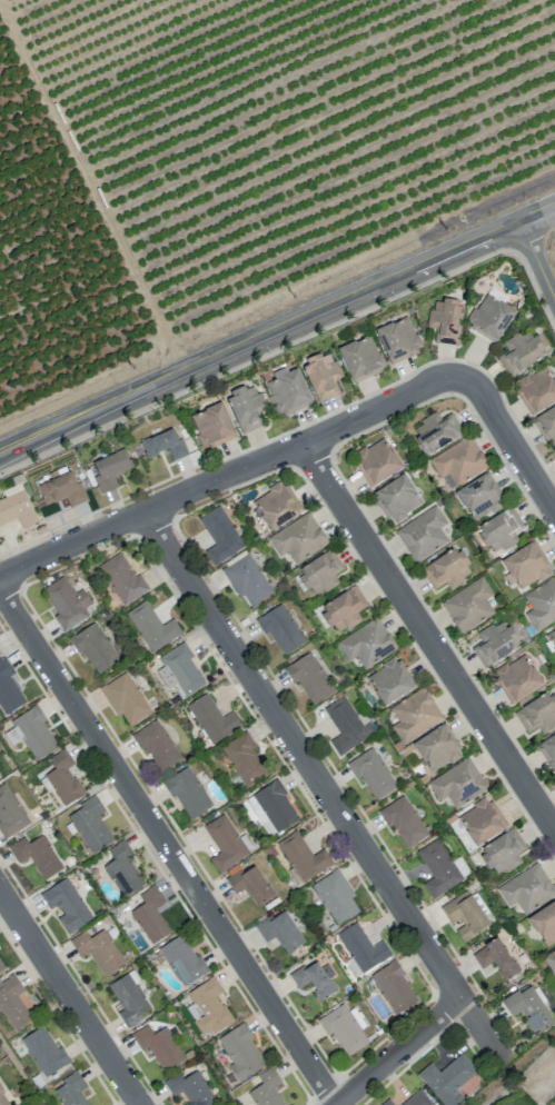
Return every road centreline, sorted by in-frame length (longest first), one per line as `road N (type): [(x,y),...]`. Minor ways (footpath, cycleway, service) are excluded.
road 1 (residential): [(505,1063),(145,511)]
road 2 (residential): [(337,1104),(0,589)]
road 3 (tertiary): [(0,454),(554,203)]
road 4 (residential): [(0,576),(445,378)]
road 5 (residential): [(554,827),(303,444)]
road 6 (residential): [(140,1104),(0,891)]
road 7 (residential): [(445,378),(484,387),(554,505)]
road 8 (residential): [(339,1104),(463,998)]

